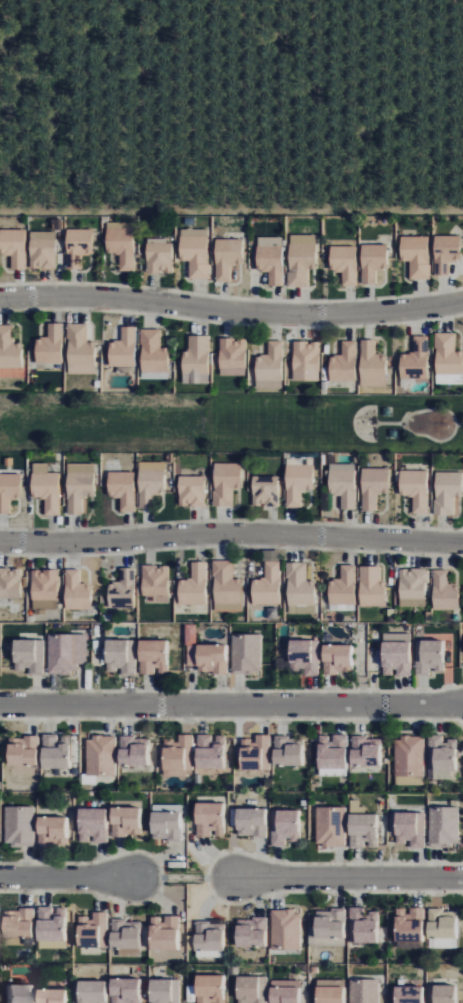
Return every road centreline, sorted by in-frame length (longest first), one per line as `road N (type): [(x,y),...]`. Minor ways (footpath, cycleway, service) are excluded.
road 1 (residential): [(0,299),(127,298),(272,315),(365,315),(462,302)]
road 2 (residential): [(0,542),(265,534),(462,543)]
road 3 (residential): [(0,705),(462,705)]
road 4 (residential): [(221,878),(462,878)]
road 5 (residential): [(144,879),(0,879)]

